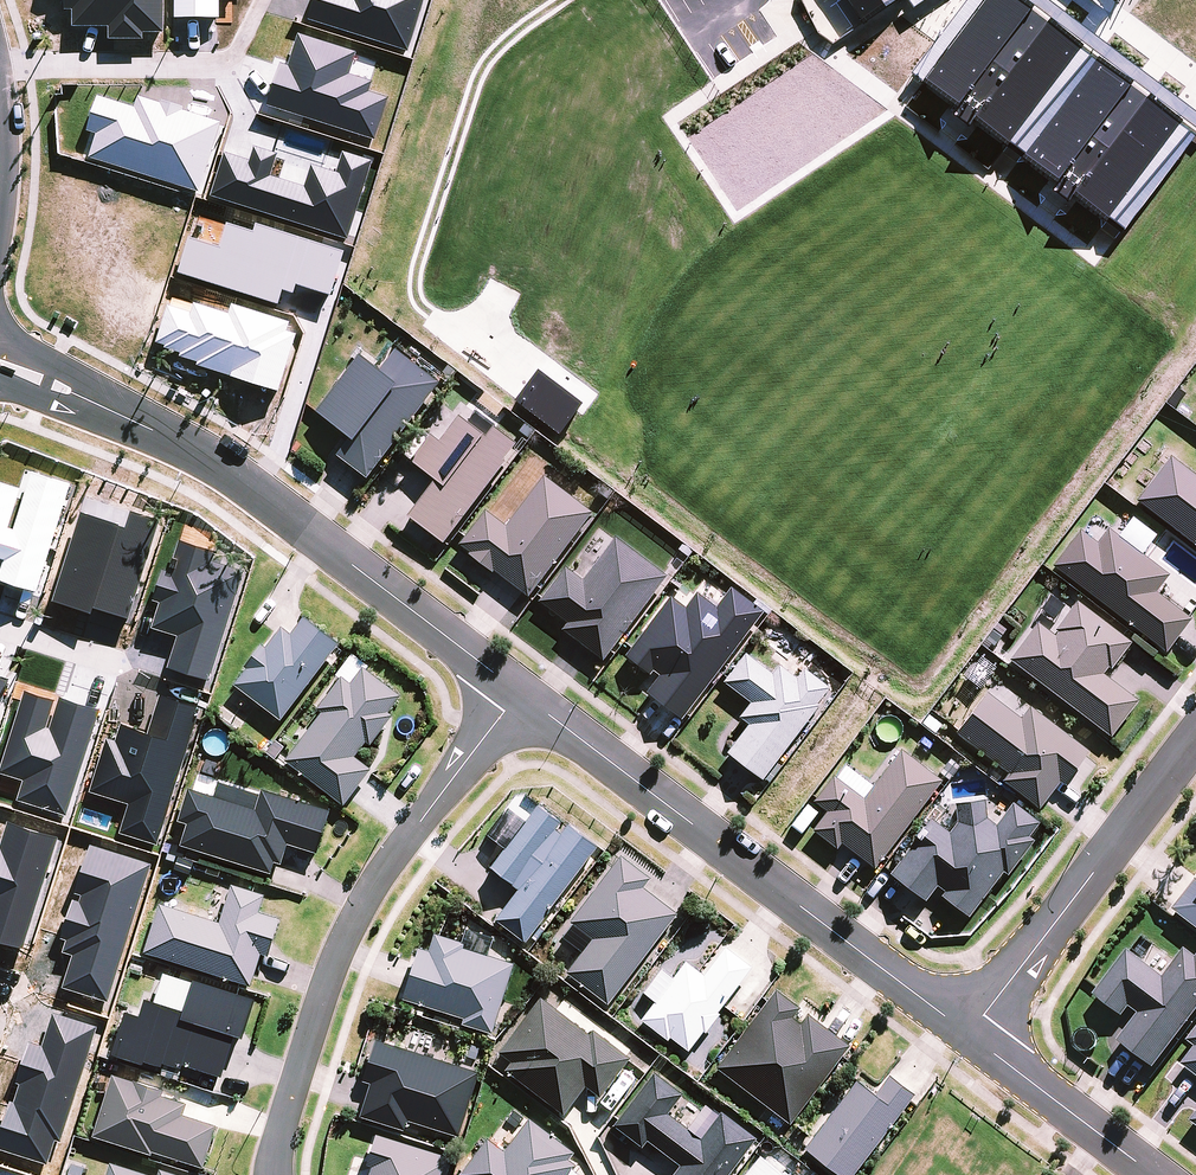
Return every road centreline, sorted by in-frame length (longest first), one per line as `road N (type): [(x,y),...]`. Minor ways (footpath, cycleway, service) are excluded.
road 1 (residential): [(520,692),(205,457),(0,362)]
road 2 (residential): [(967,1032),(520,692)]
road 3 (residential): [(520,692),(362,905),(300,1063),(278,1174)]
road 4 (residential): [(967,1032),(1195,739)]
road 5 (residential): [(0,65),(234,58),(263,0)]
road 6 (residential): [(1153,1174),(967,1032)]
road 7 (residential): [(0,626),(119,658)]

